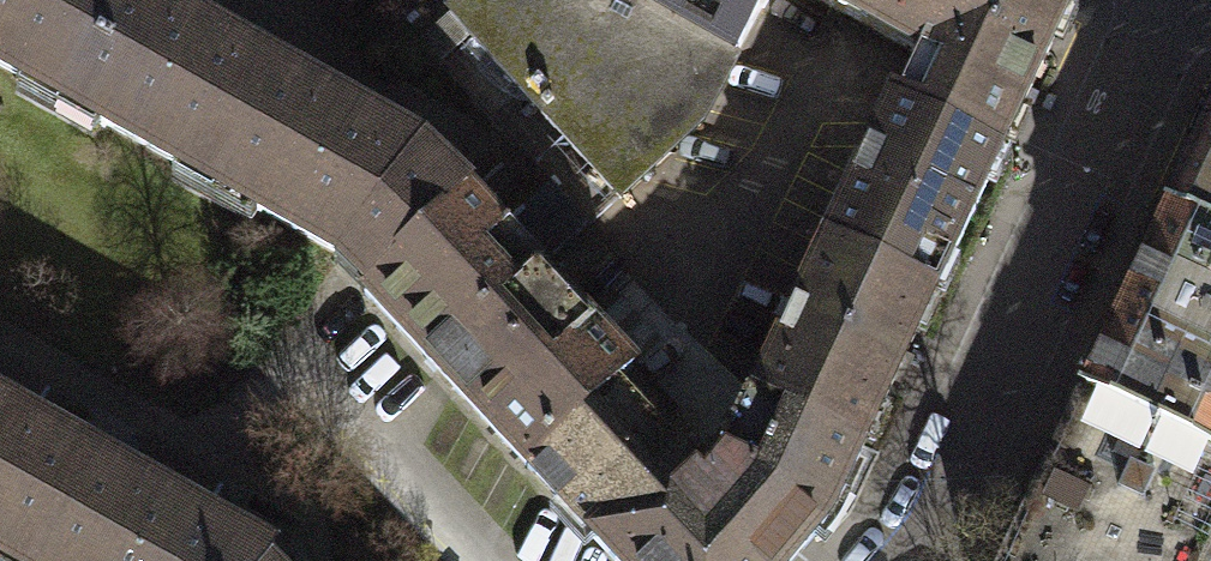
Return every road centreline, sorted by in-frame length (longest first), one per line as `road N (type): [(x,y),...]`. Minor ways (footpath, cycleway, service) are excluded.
road 1 (residential): [(913,560),(1179,0)]

